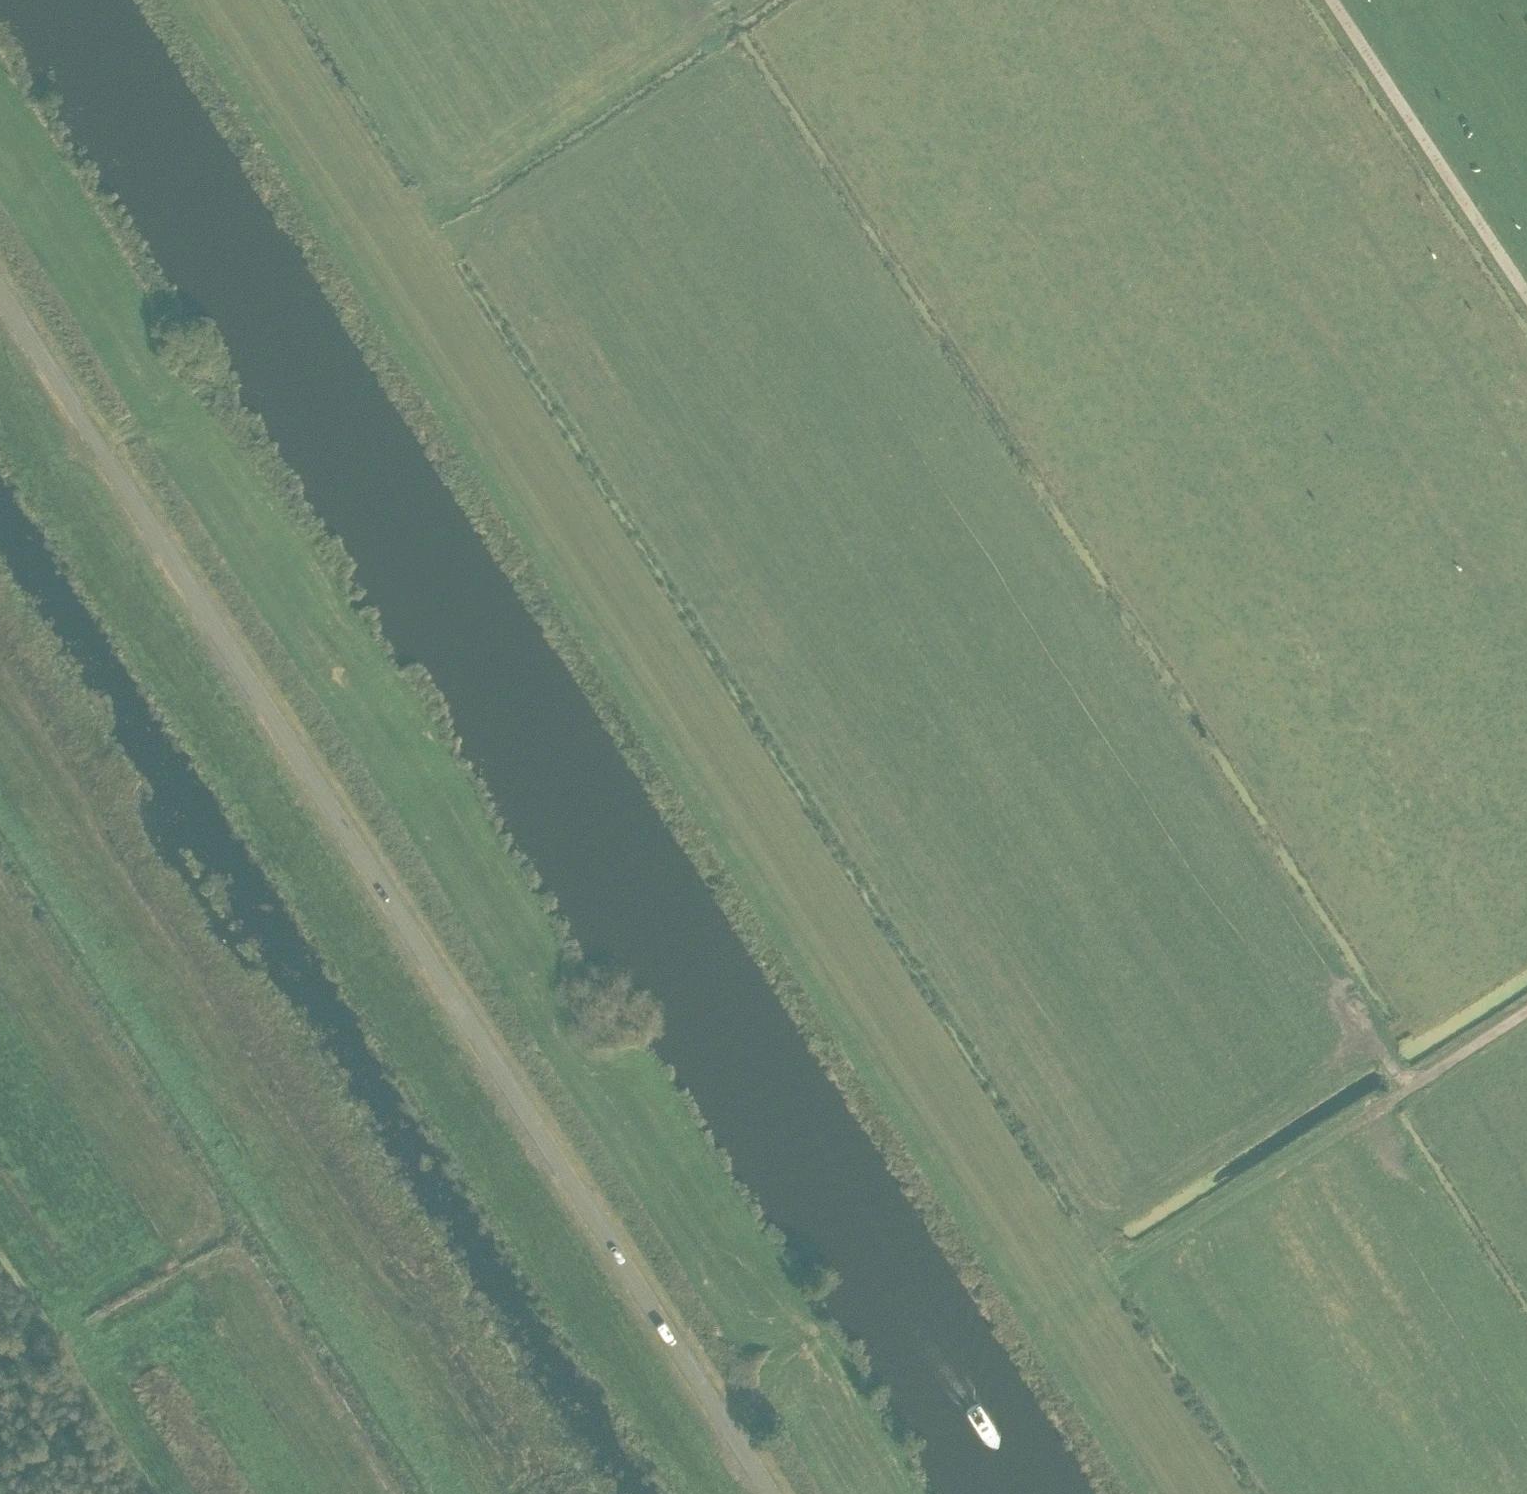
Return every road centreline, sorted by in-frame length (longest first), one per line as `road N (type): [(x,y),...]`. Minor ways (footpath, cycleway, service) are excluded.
road 1 (unclassified): [(770,1493),(0,290)]
road 2 (track): [(1526,294),(1331,0)]

